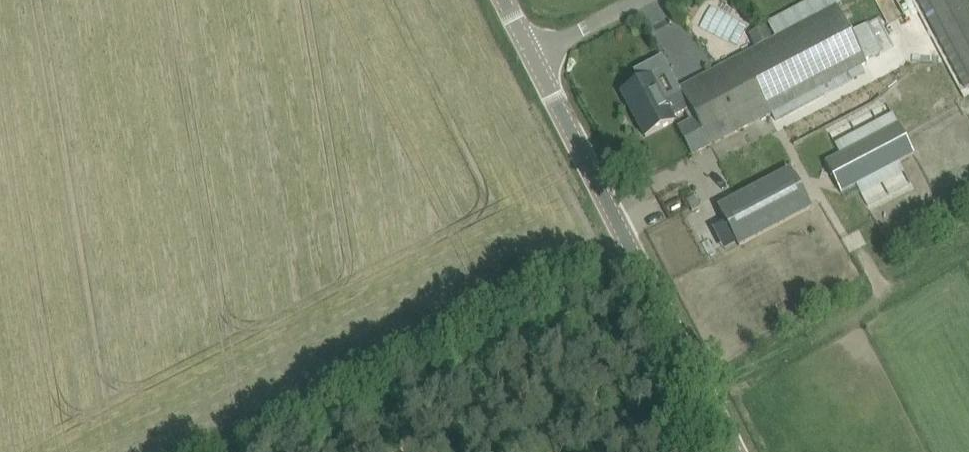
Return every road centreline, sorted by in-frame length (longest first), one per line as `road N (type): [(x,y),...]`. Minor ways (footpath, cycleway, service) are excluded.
road 1 (track): [(194,451),(624,229)]
road 2 (tertiary): [(737,451),(531,55)]

